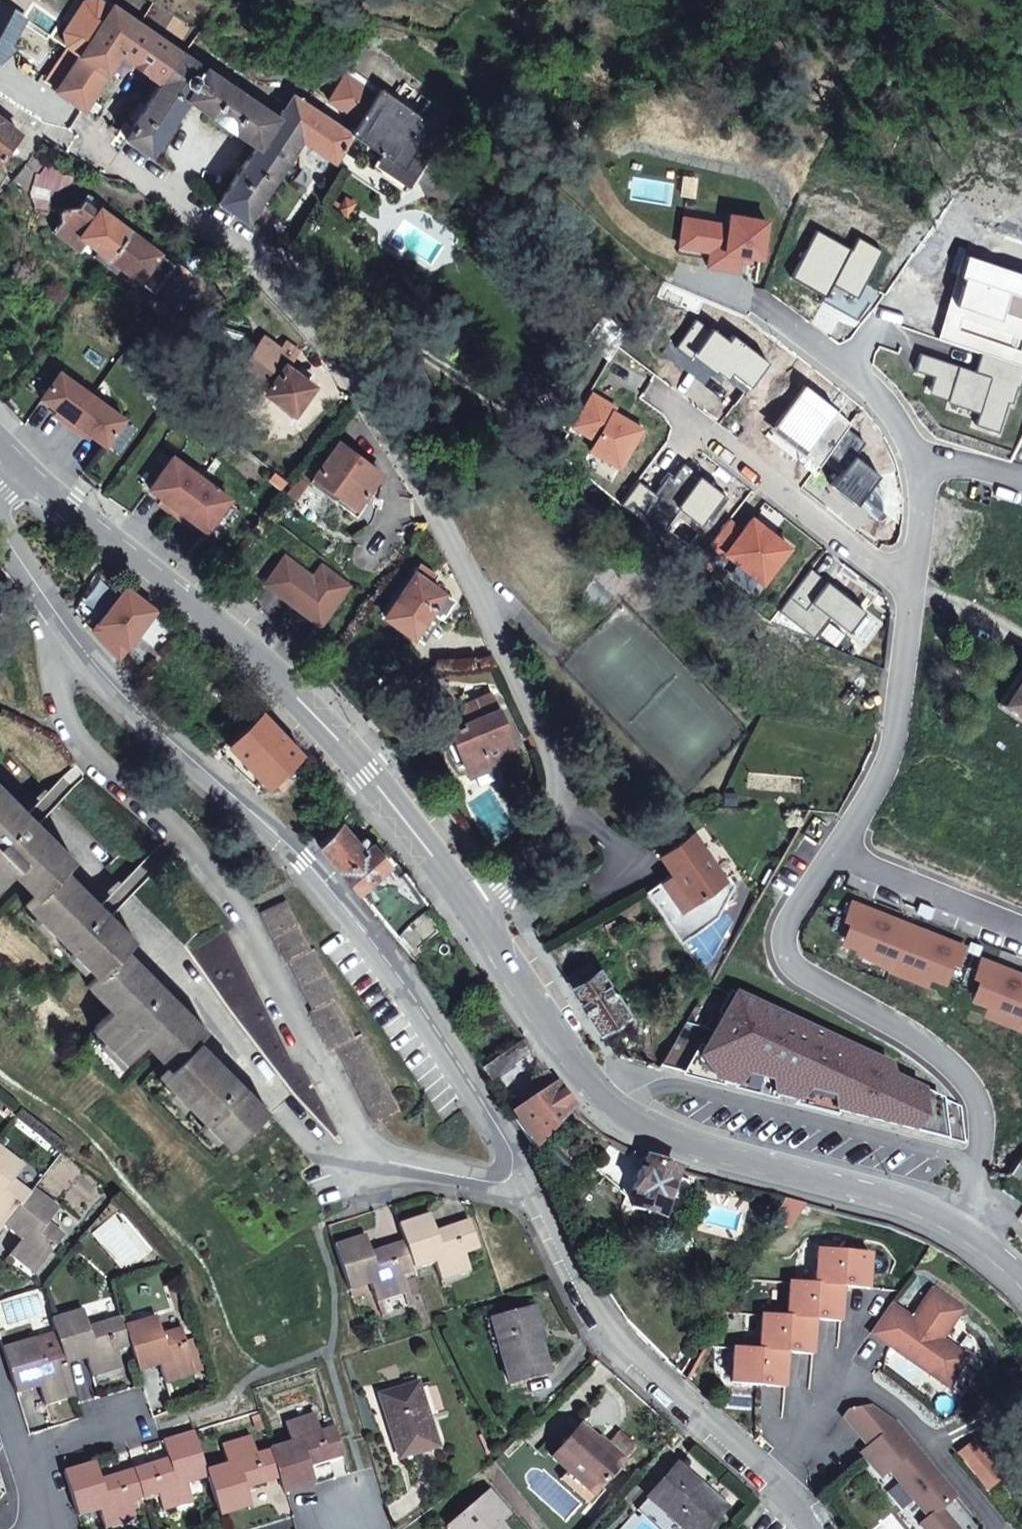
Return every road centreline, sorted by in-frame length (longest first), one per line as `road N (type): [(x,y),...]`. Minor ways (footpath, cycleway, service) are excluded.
road 1 (residential): [(226,234),(340,359),(440,508),(538,722),(556,793),(544,846),(518,880),(475,912)]
road 2 (residential): [(63,619),(50,657),(65,718),(95,767),(187,843),(245,919),(275,996),(371,1149),(395,1166),(433,1173),(510,1176)]
road 3 (residential): [(63,619),(107,679),(304,866),(405,988),(510,1176)]
road 4 (unclassified): [(475,912),(605,1096),(645,1131),(926,1212),(1021,1272)]
road 5 (unclassified): [(26,458),(70,511),(298,694),(475,912)]
road 6 (residential): [(793,1528),(629,1376),(576,1300),(510,1176)]
road 7 (residential): [(226,234),(521,420)]
road 8 (residential): [(46,98),(226,234)]
road 9 (residential): [(0,1381),(41,1528)]

